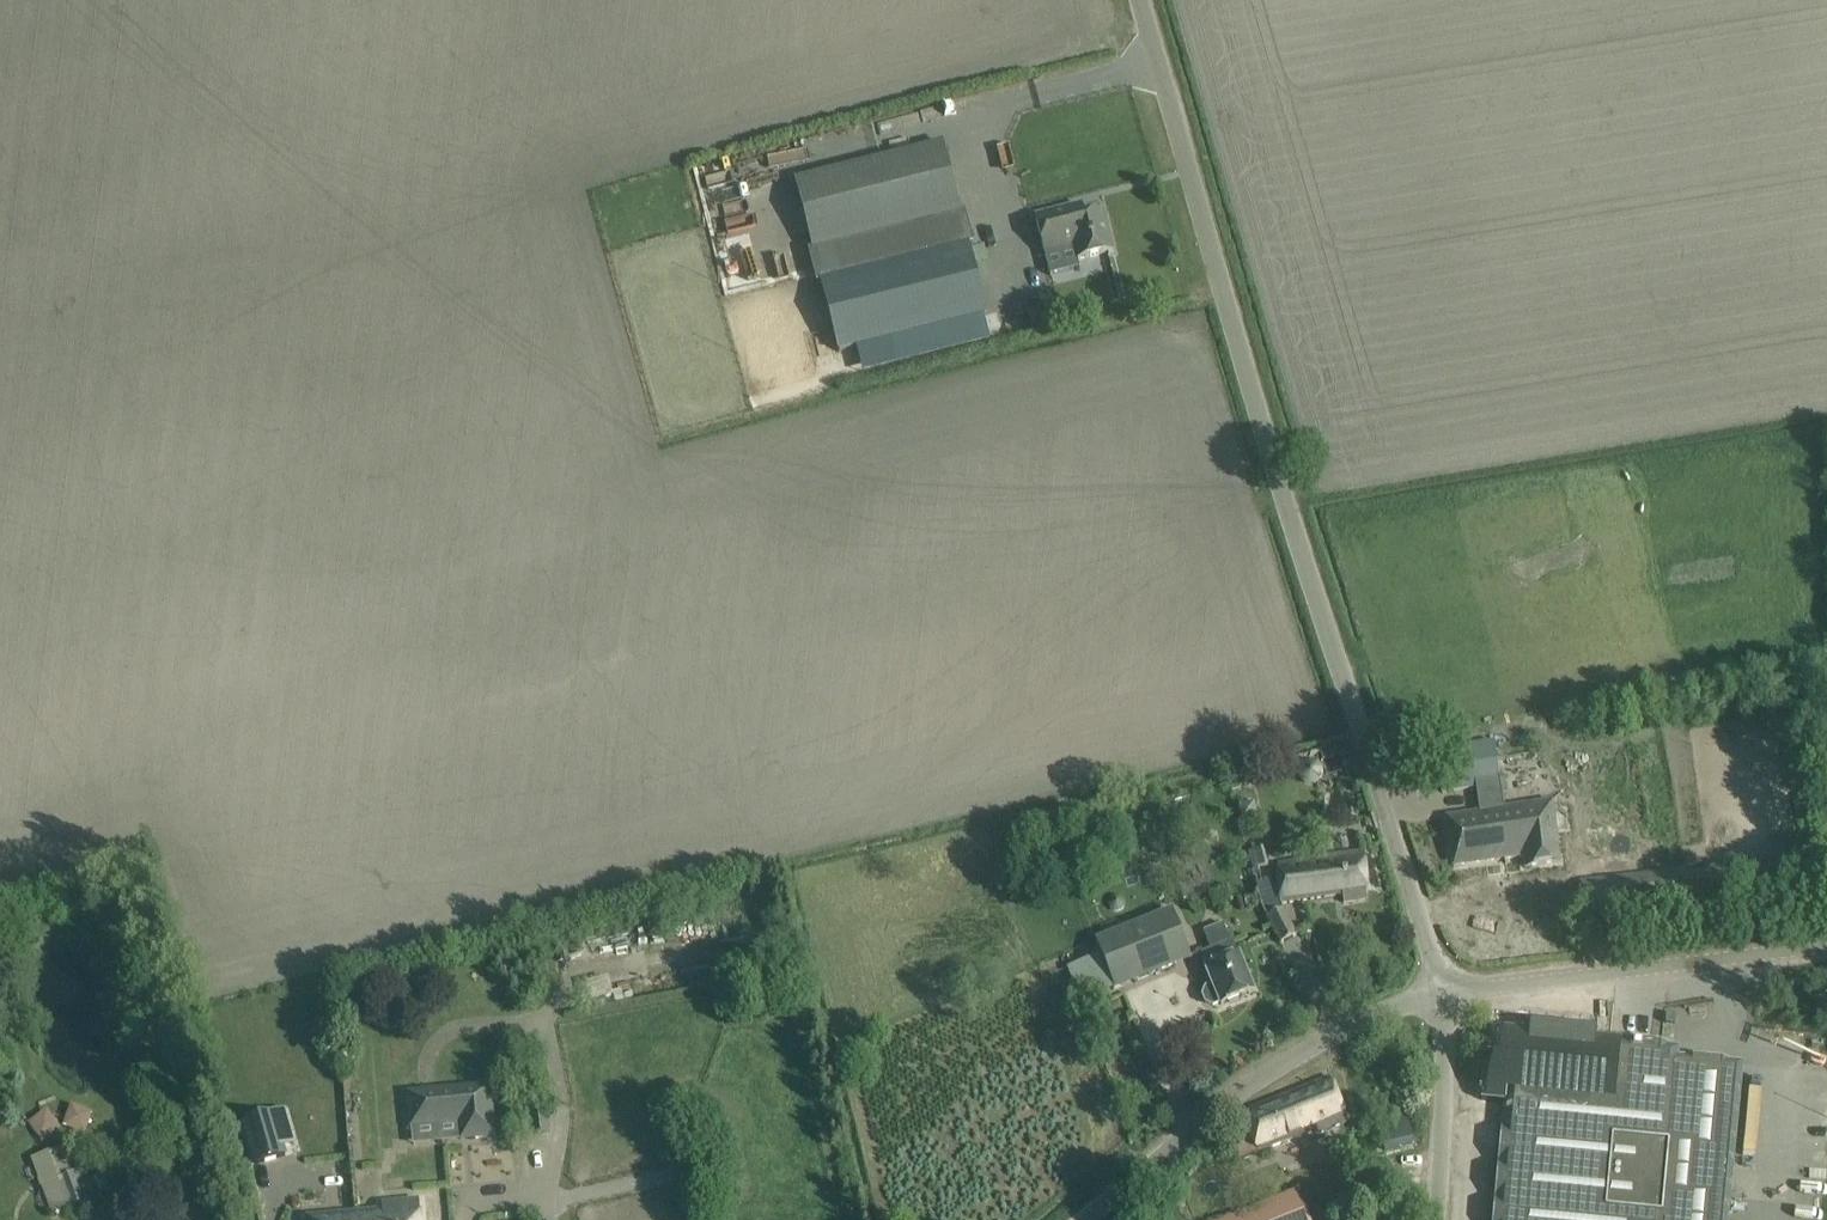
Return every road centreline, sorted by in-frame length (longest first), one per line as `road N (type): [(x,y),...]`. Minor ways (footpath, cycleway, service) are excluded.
road 1 (unclassified): [(1442,995),(1290,518),(1140,0)]
road 2 (unclassified): [(1086,1219),(1292,1057),(1357,1022),(1442,995)]
road 3 (unclassified): [(1442,995),(1826,945)]
road 4 (unclassified): [(1438,1219),(1442,995)]

